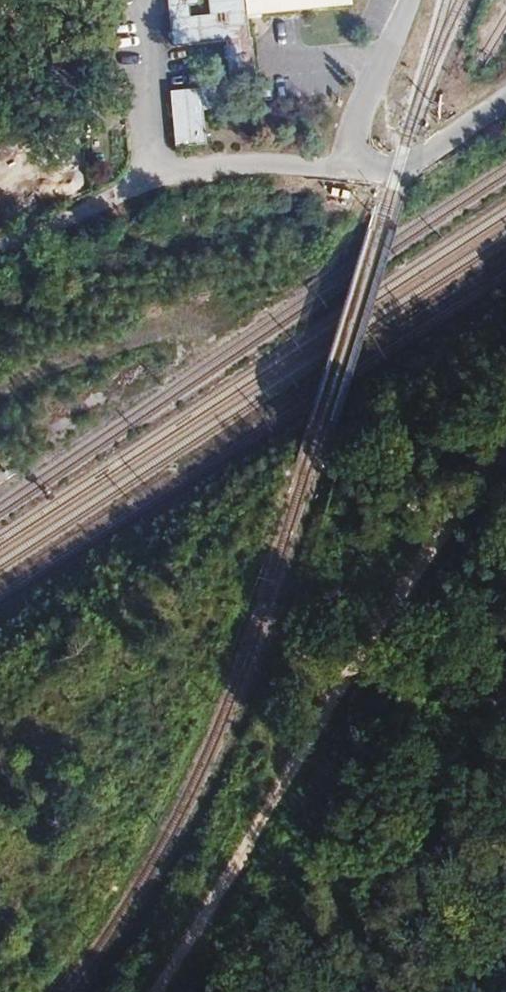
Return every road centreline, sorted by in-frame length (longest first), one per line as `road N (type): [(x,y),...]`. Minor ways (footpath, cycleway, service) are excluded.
road 1 (track): [(505,471),(471,500),(275,795),(170,991)]
road 2 (track): [(149,182),(0,252)]

